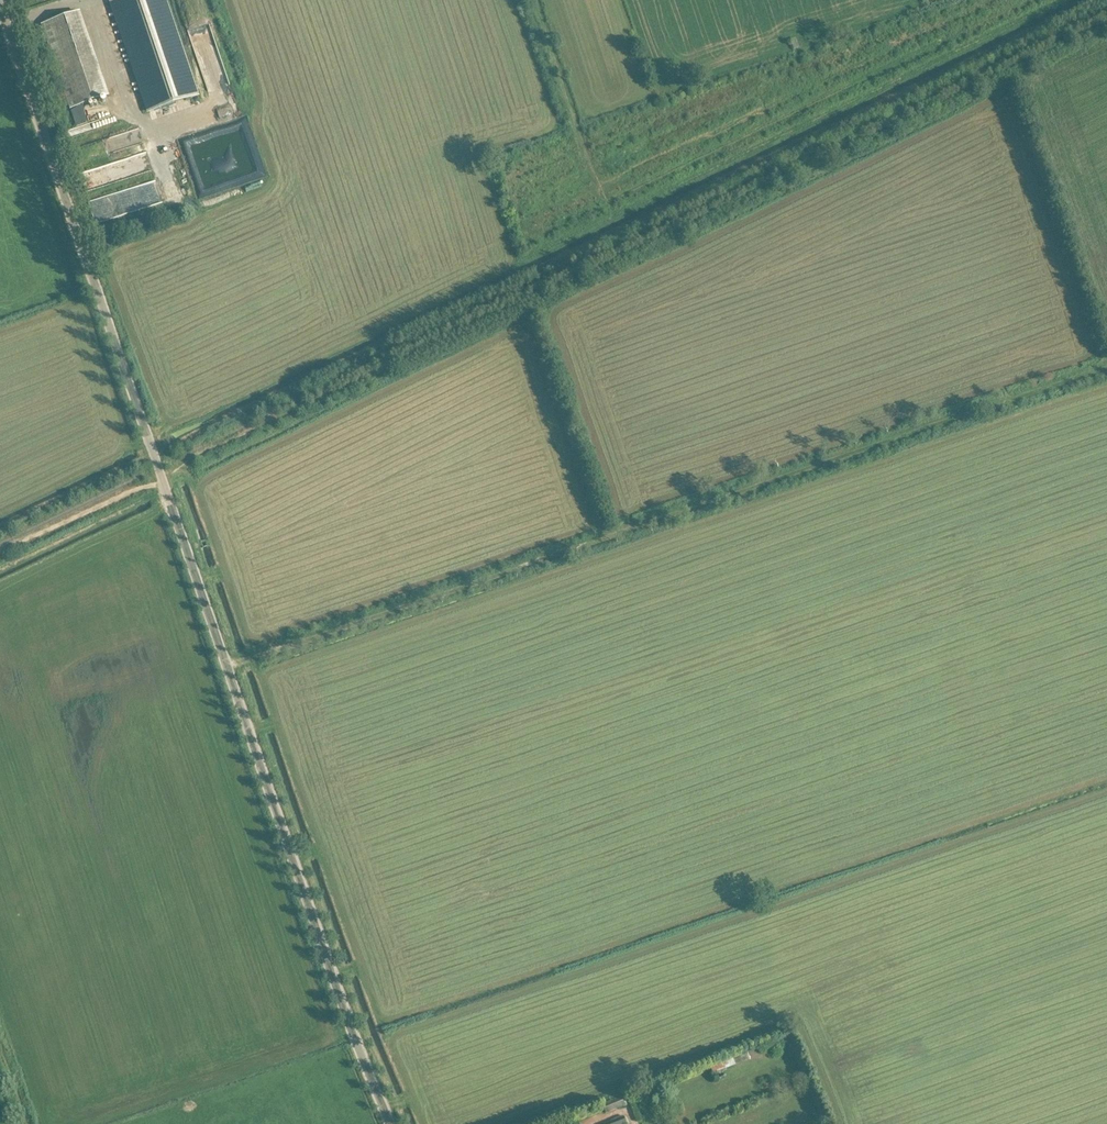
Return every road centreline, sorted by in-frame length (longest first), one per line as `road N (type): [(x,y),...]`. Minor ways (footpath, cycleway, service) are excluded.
road 1 (unclassified): [(388,1123),(0,5)]
road 2 (track): [(163,480),(0,555)]

